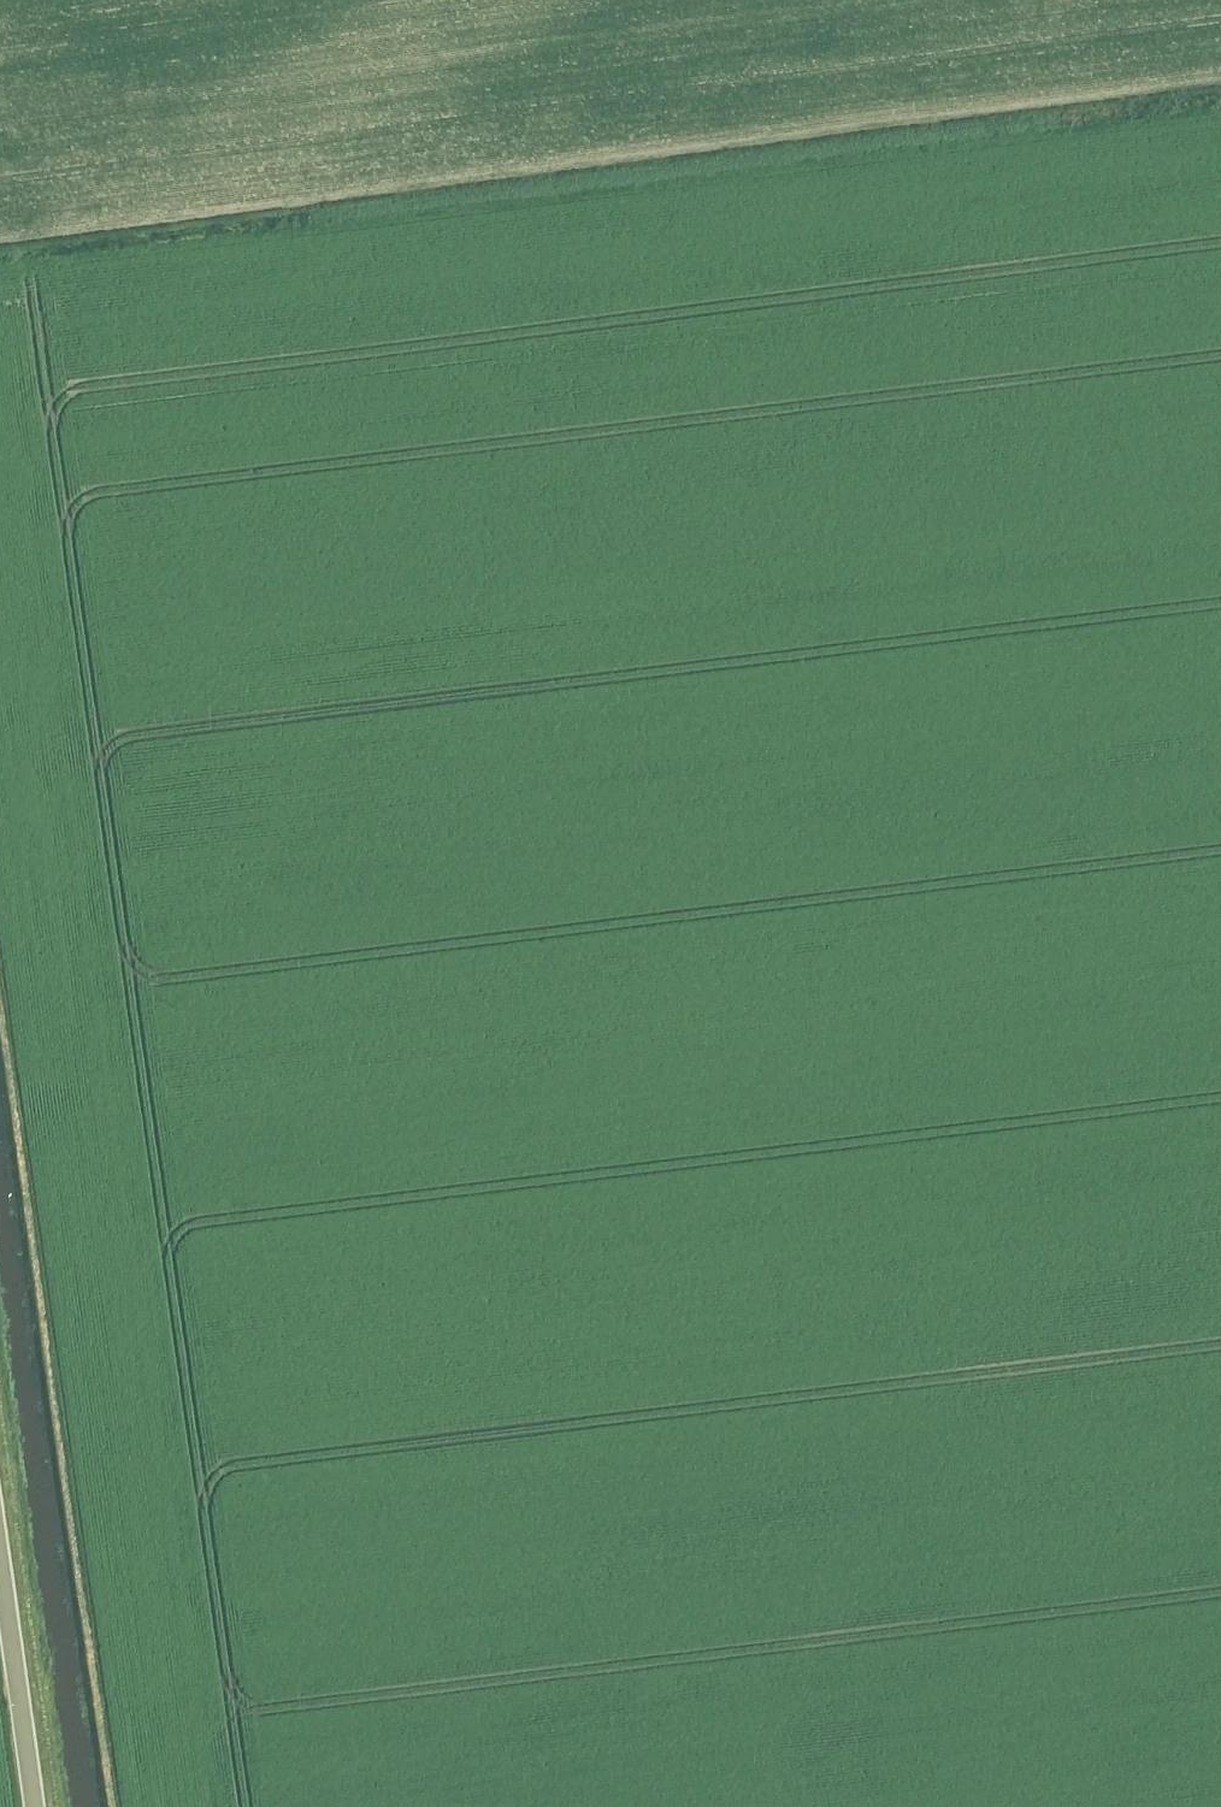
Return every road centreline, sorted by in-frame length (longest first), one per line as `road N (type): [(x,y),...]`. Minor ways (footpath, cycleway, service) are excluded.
road 1 (unclassified): [(36,1806),(0,1549)]

